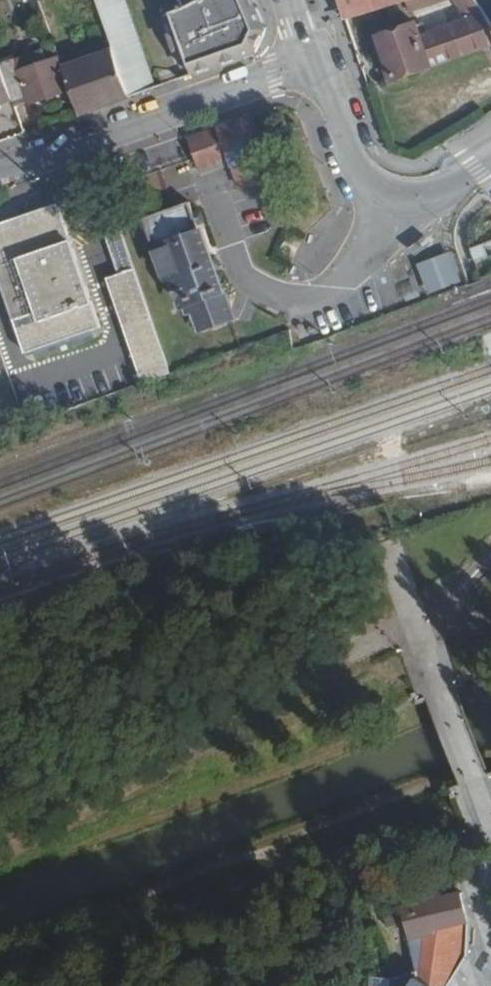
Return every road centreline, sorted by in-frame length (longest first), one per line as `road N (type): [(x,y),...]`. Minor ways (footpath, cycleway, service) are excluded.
road 1 (residential): [(316,65),(0,174)]
road 2 (residential): [(219,202),(245,280),(290,299),(320,297),(349,280),(408,205)]
road 3 (secondary): [(316,65),(357,173),(408,205)]

